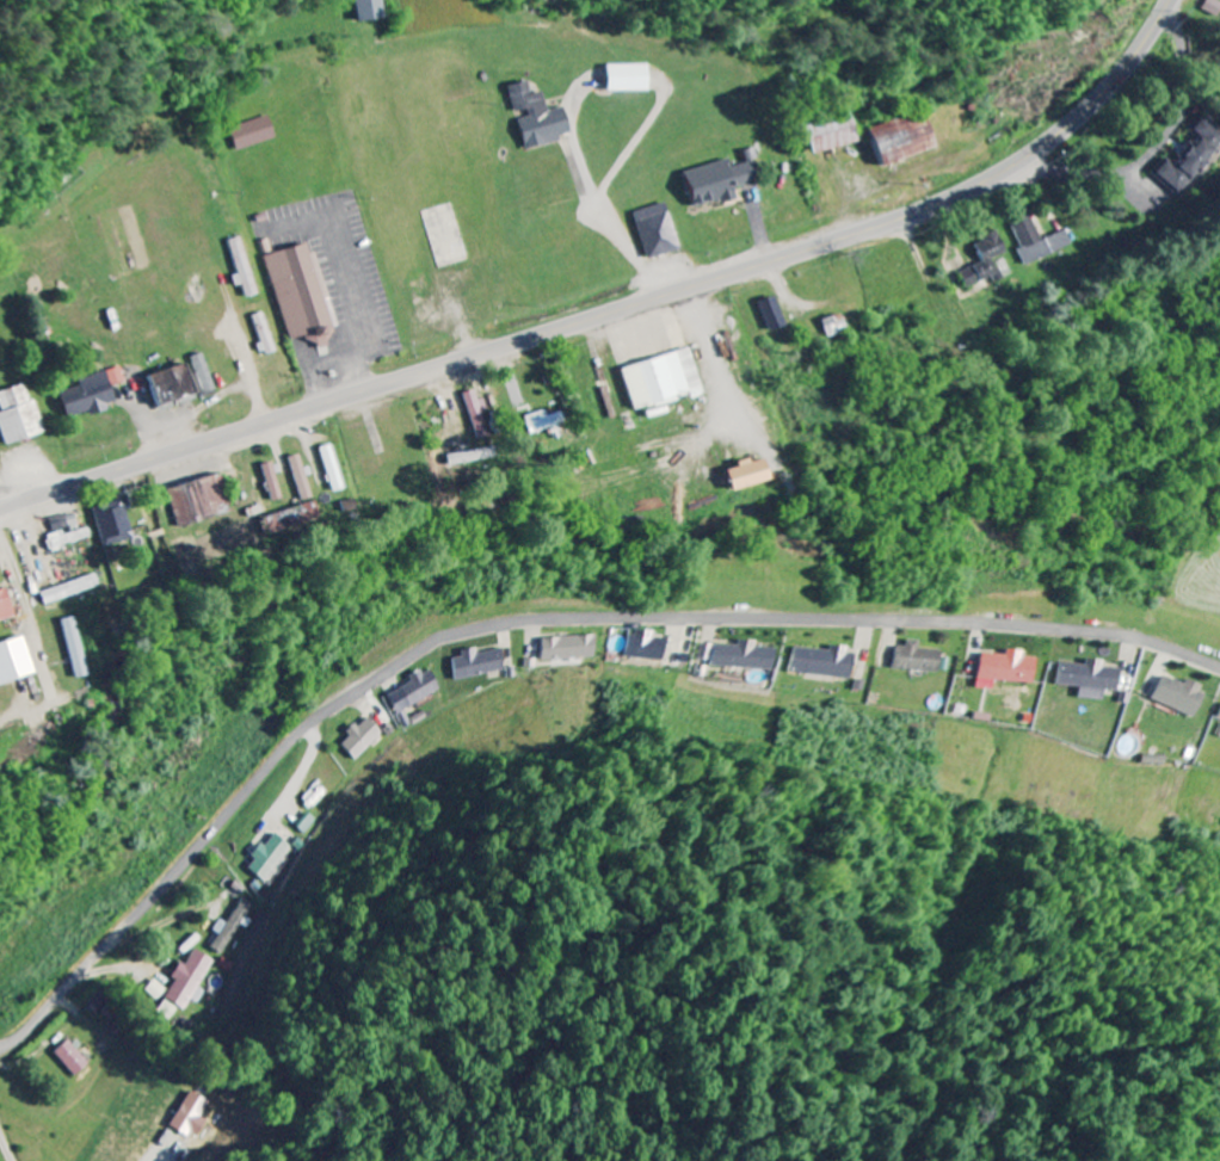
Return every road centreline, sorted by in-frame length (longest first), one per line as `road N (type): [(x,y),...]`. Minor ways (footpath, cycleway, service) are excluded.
road 1 (secondary): [(0,509),(925,211),(1004,173),(1098,106),(1177,0)]
road 2 (residential): [(0,1052),(331,706),(435,643),(518,624)]
road 3 (residential): [(144,121),(0,239)]

